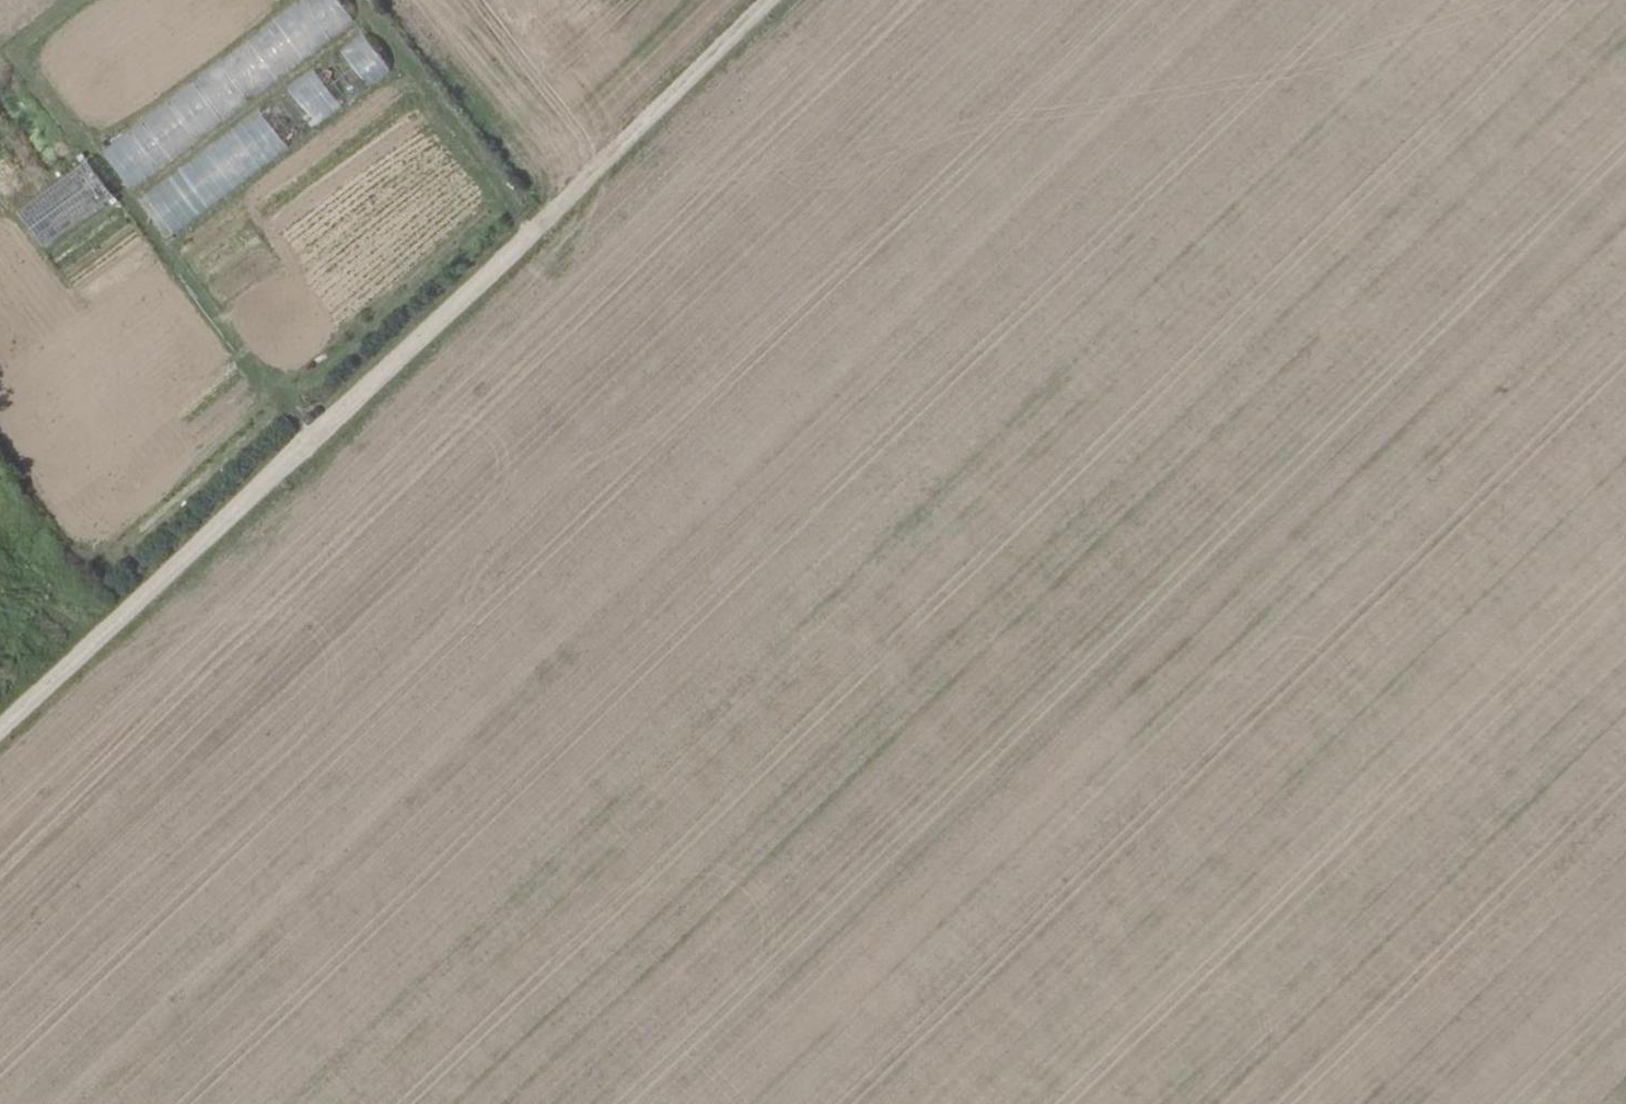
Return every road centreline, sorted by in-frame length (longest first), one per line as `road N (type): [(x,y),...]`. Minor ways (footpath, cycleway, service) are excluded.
road 1 (track): [(531,233),(0,729)]
road 2 (track): [(770,0),(531,233)]

